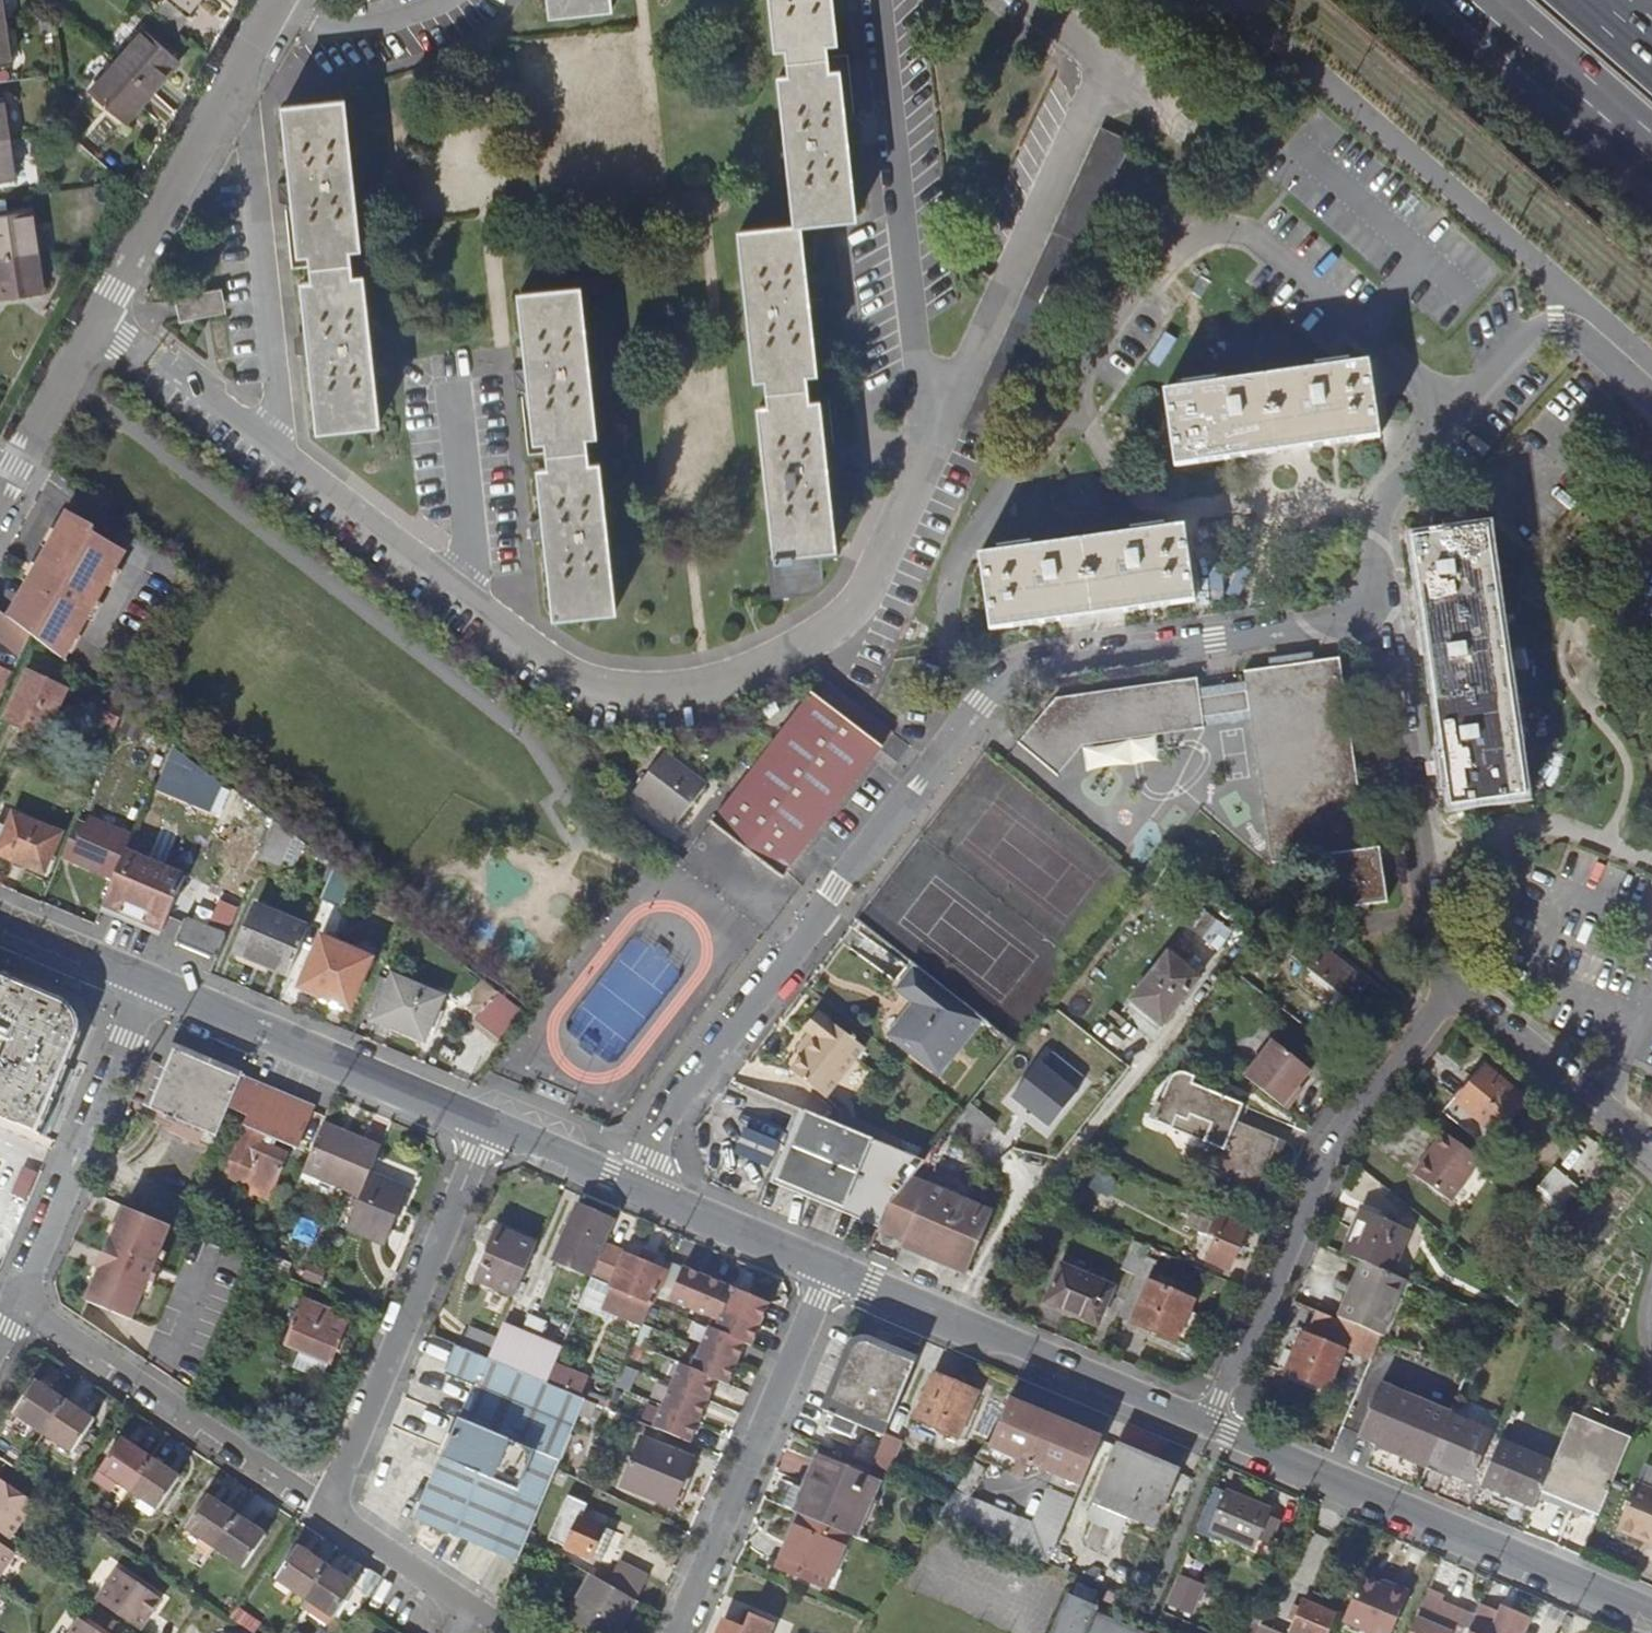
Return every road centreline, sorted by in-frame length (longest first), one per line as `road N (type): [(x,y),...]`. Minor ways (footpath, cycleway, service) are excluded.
road 1 (residential): [(1110,59),(931,432),(895,527),(830,632),(788,668),(739,687),(678,701),(606,696),(530,665),(98,323)]
road 2 (residential): [(1381,615),(1000,674),(664,1119),(640,1190)]
road 3 (residential): [(1207,1426),(1325,1145),(1449,990)]
road 4 (residential): [(1381,615),(1369,545),(1373,509),(1458,408),(1539,333),(1590,343),(1651,404)]
road 5 (residential): [(1207,1426),(1651,1616)]
road 6 (residential): [(487,1126),(322,1509)]
road 7 (residential): [(829,1270),(1207,1426)]
road 8 (residential): [(829,1270),(676,1632)]
road 9 (residential): [(1449,990),(1436,968),(1381,615)]
road 10 (residential): [(98,323),(281,0)]
road 11 (residential): [(15,1305),(322,1509)]
road 12 (residential): [(152,985),(487,1126)]
road 13 (residential): [(152,985),(15,1305)]
road 14 (residential): [(1651,1151),(1449,990)]
road 15 (motorway): [(1491,0),(1651,141)]
road 16 (residential): [(640,1190),(829,1270)]
road 17 (residential): [(0,496),(98,323)]
road 18 (residential): [(322,1509),(471,1614)]
road 19 (residential): [(487,1126),(640,1190)]
road 20 (residential): [(0,922),(152,985)]
road 21 (residential): [(1110,59),(1233,166)]

